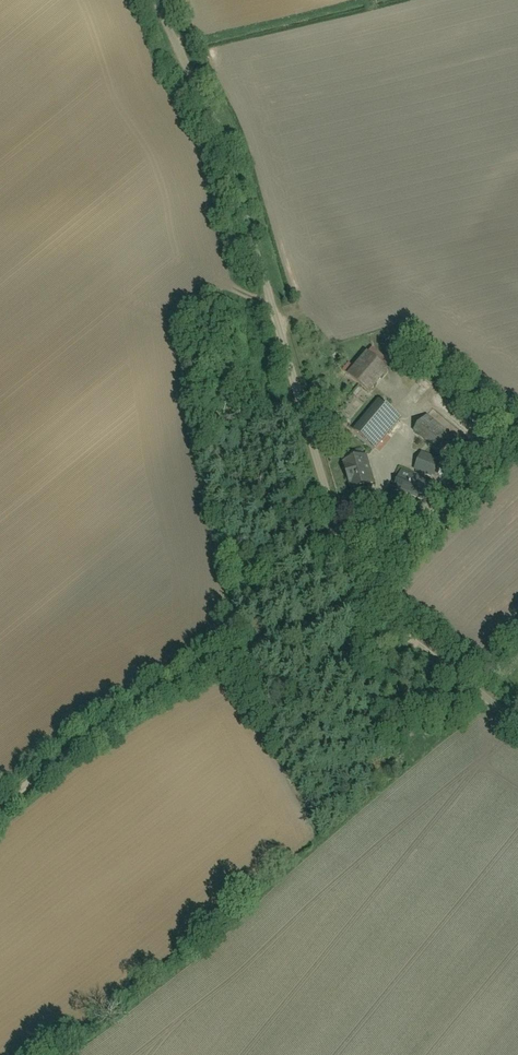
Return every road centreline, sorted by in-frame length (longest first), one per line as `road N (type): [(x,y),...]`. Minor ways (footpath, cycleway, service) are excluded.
road 1 (residential): [(368,593),(224,140),(155,0)]
road 2 (residential): [(368,593),(142,702),(0,806)]
road 3 (residential): [(517,721),(368,593)]

